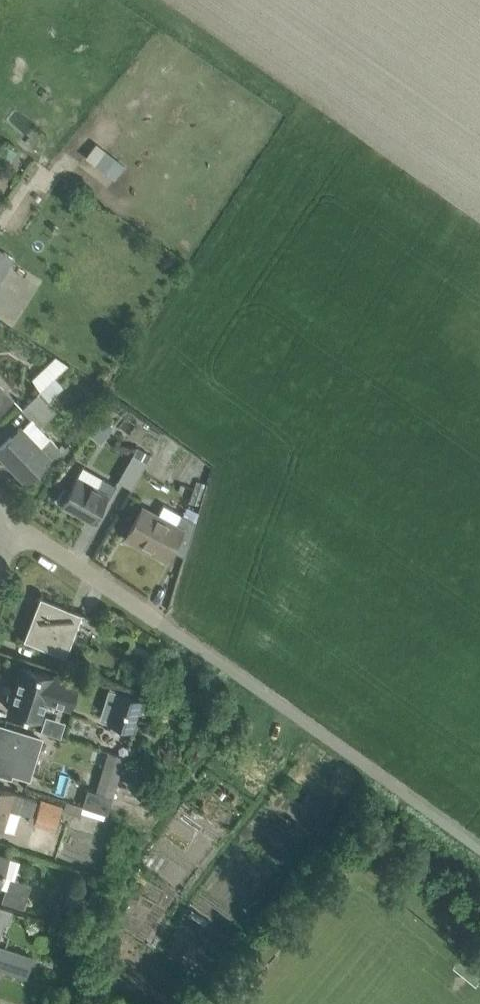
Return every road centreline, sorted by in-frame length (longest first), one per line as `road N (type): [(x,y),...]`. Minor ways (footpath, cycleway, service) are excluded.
road 1 (unclassified): [(479,847),(12,519)]

